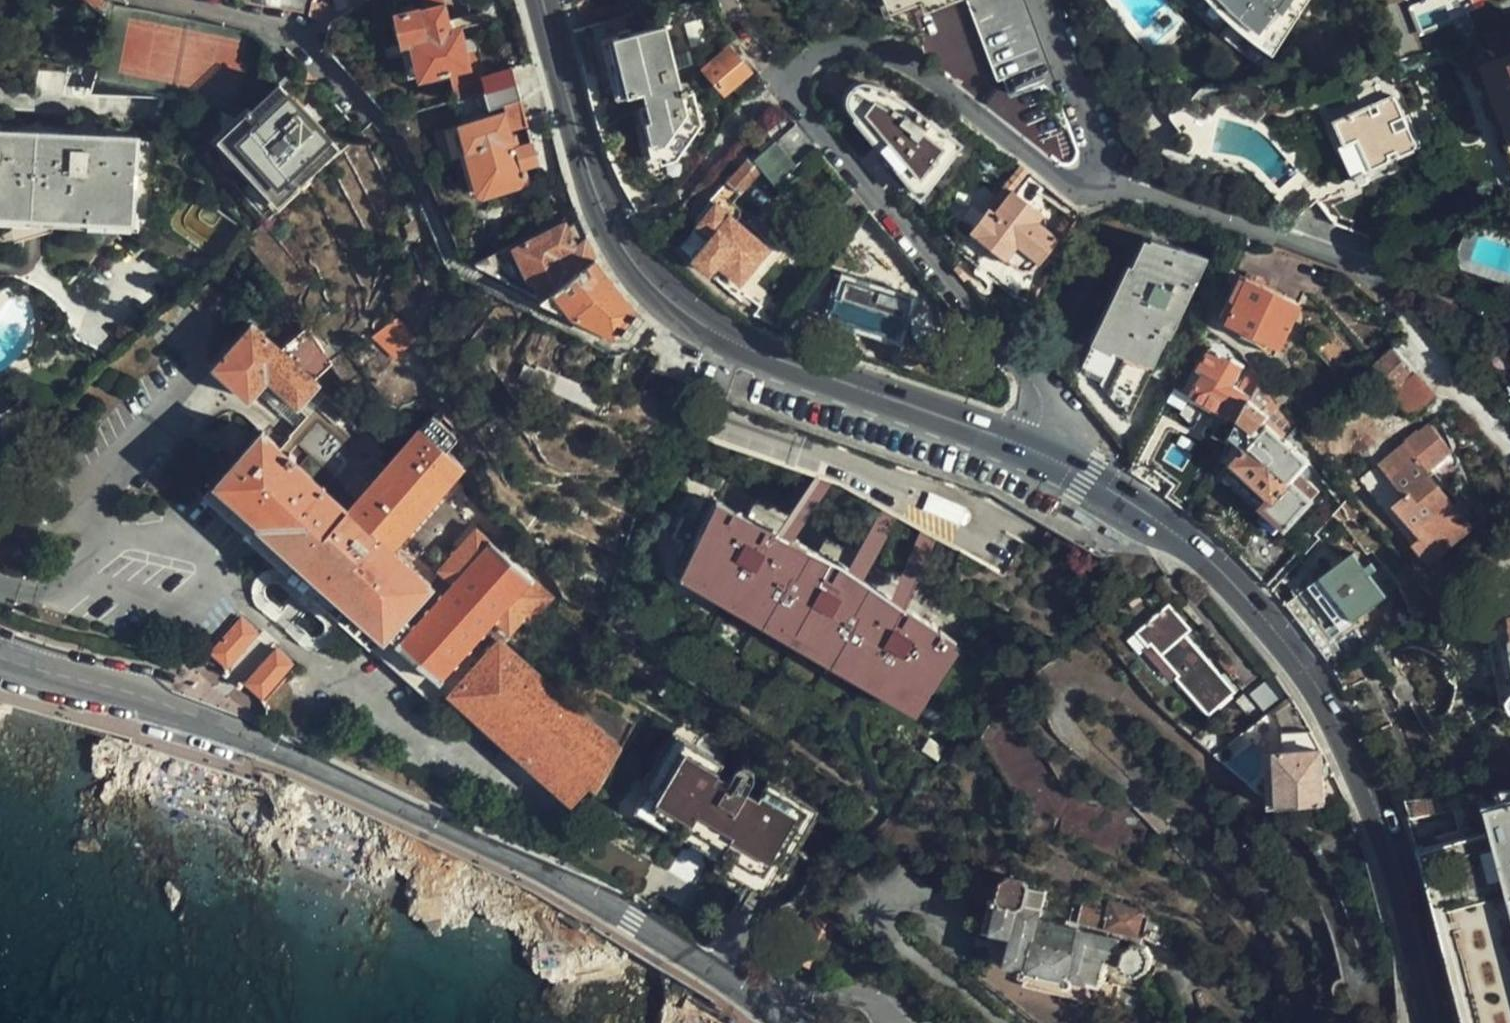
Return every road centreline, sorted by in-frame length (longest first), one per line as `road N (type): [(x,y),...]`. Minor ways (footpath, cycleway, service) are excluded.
road 1 (tertiary): [(0,658),(139,696),(297,758),(599,902),(790,1022)]
road 2 (residential): [(1036,452),(1043,406),(1026,370),(792,100),(789,76),(840,44),(866,45),(923,75),(1067,184),(1095,181)]
road 3 (secondary): [(541,0),(607,226),(666,299),(749,349),(1036,452)]
road 4 (secondary): [(1036,452),(1186,543),(1244,595),(1297,663),(1378,805),(1399,863),(1435,1022)]
road 5 (residential): [(1095,181),(1369,268)]
road 6 (residential): [(1095,181),(1097,153),(1042,0)]

